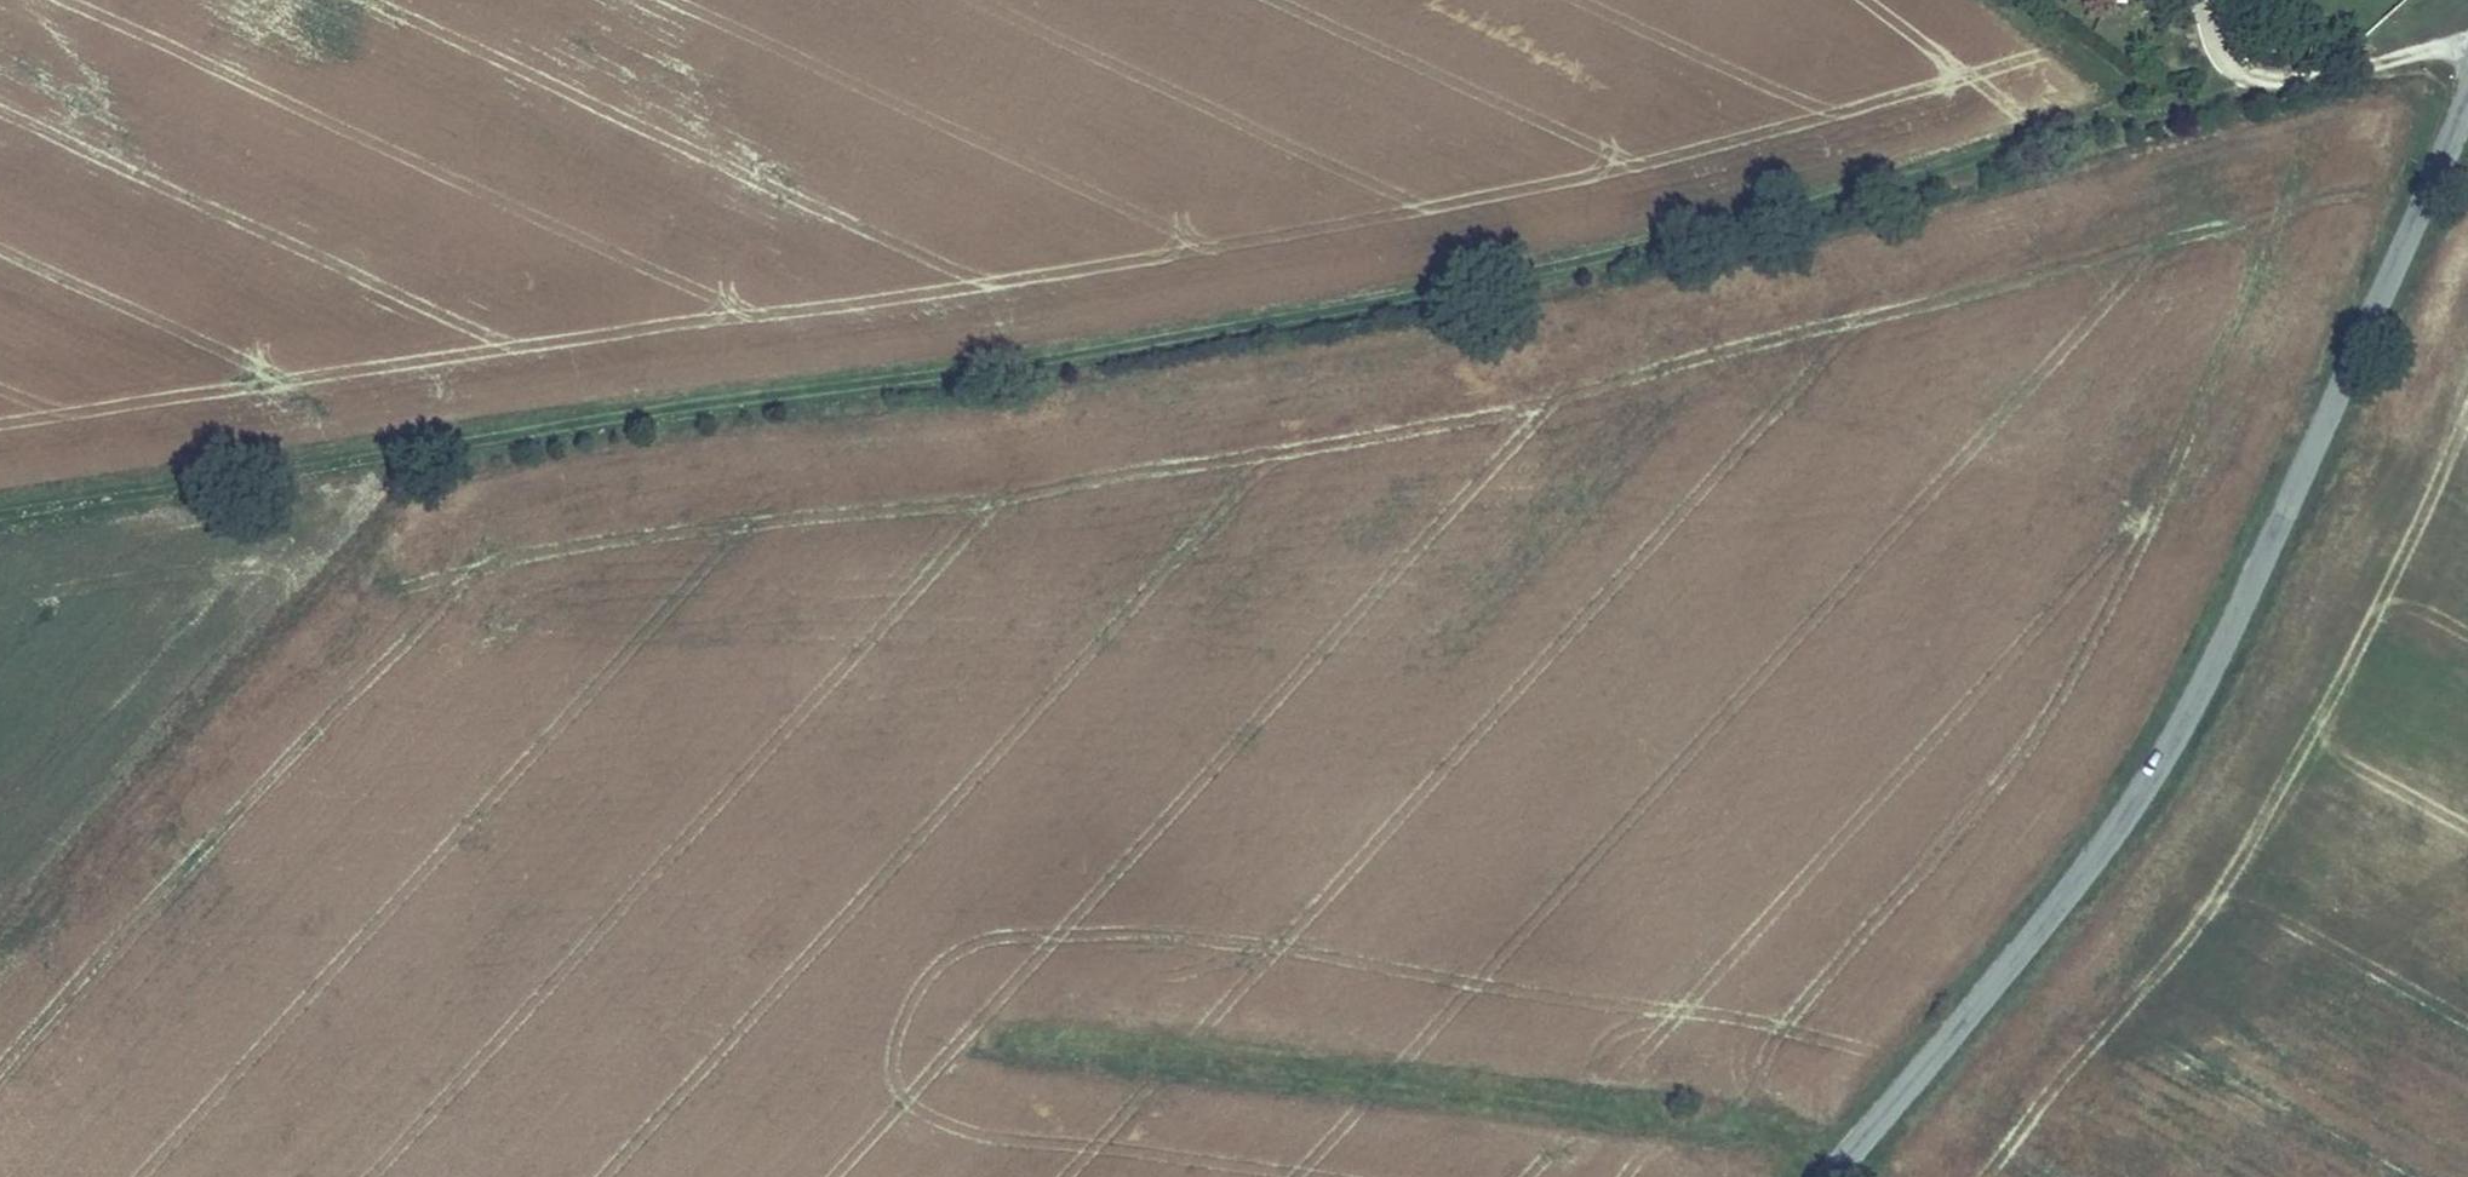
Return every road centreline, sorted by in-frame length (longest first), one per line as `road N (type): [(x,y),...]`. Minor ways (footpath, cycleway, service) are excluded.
road 1 (track): [(2467,43),(2382,56),(2017,161),(1146,345),(468,422),(0,500)]
road 2 (unclassified): [(2467,87),(2348,374),(2158,756),(2100,848),(1822,1176)]

